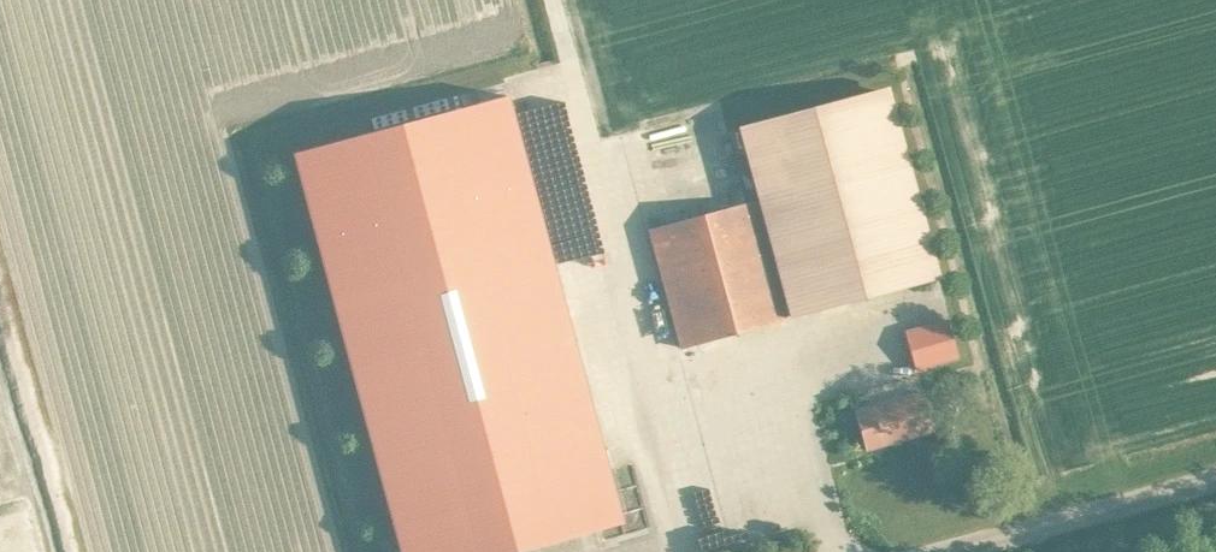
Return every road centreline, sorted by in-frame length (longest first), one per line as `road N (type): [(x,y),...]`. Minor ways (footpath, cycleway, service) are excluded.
road 1 (unclassified): [(1215,473),(927,551)]

